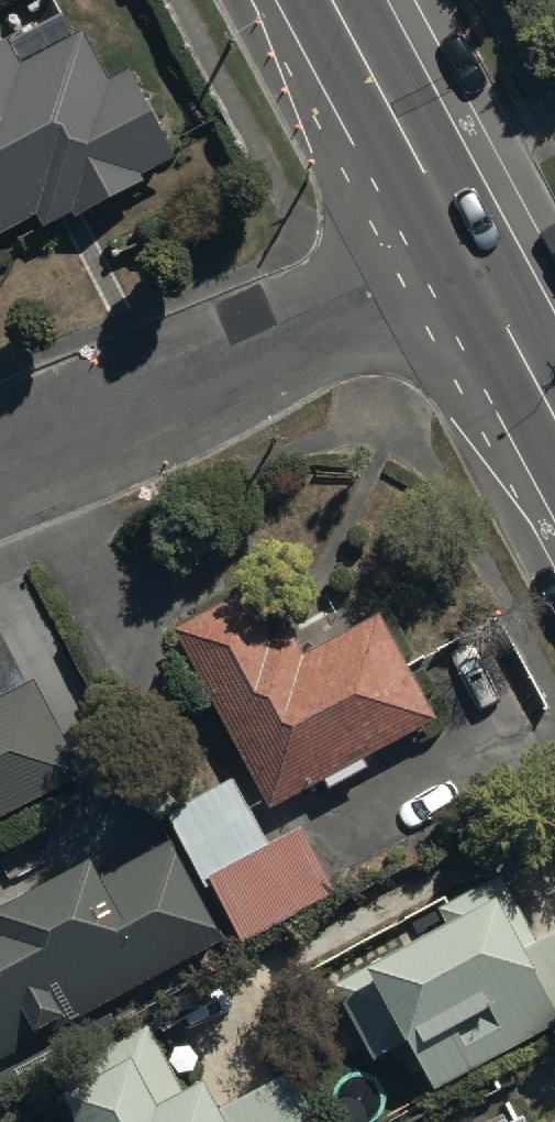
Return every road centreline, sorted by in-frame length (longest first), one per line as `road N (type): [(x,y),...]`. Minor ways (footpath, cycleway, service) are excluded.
road 1 (residential): [(477,258),(0,455)]
road 2 (secondary): [(335,0),(477,258)]
road 3 (secondary): [(477,258),(554,405)]

